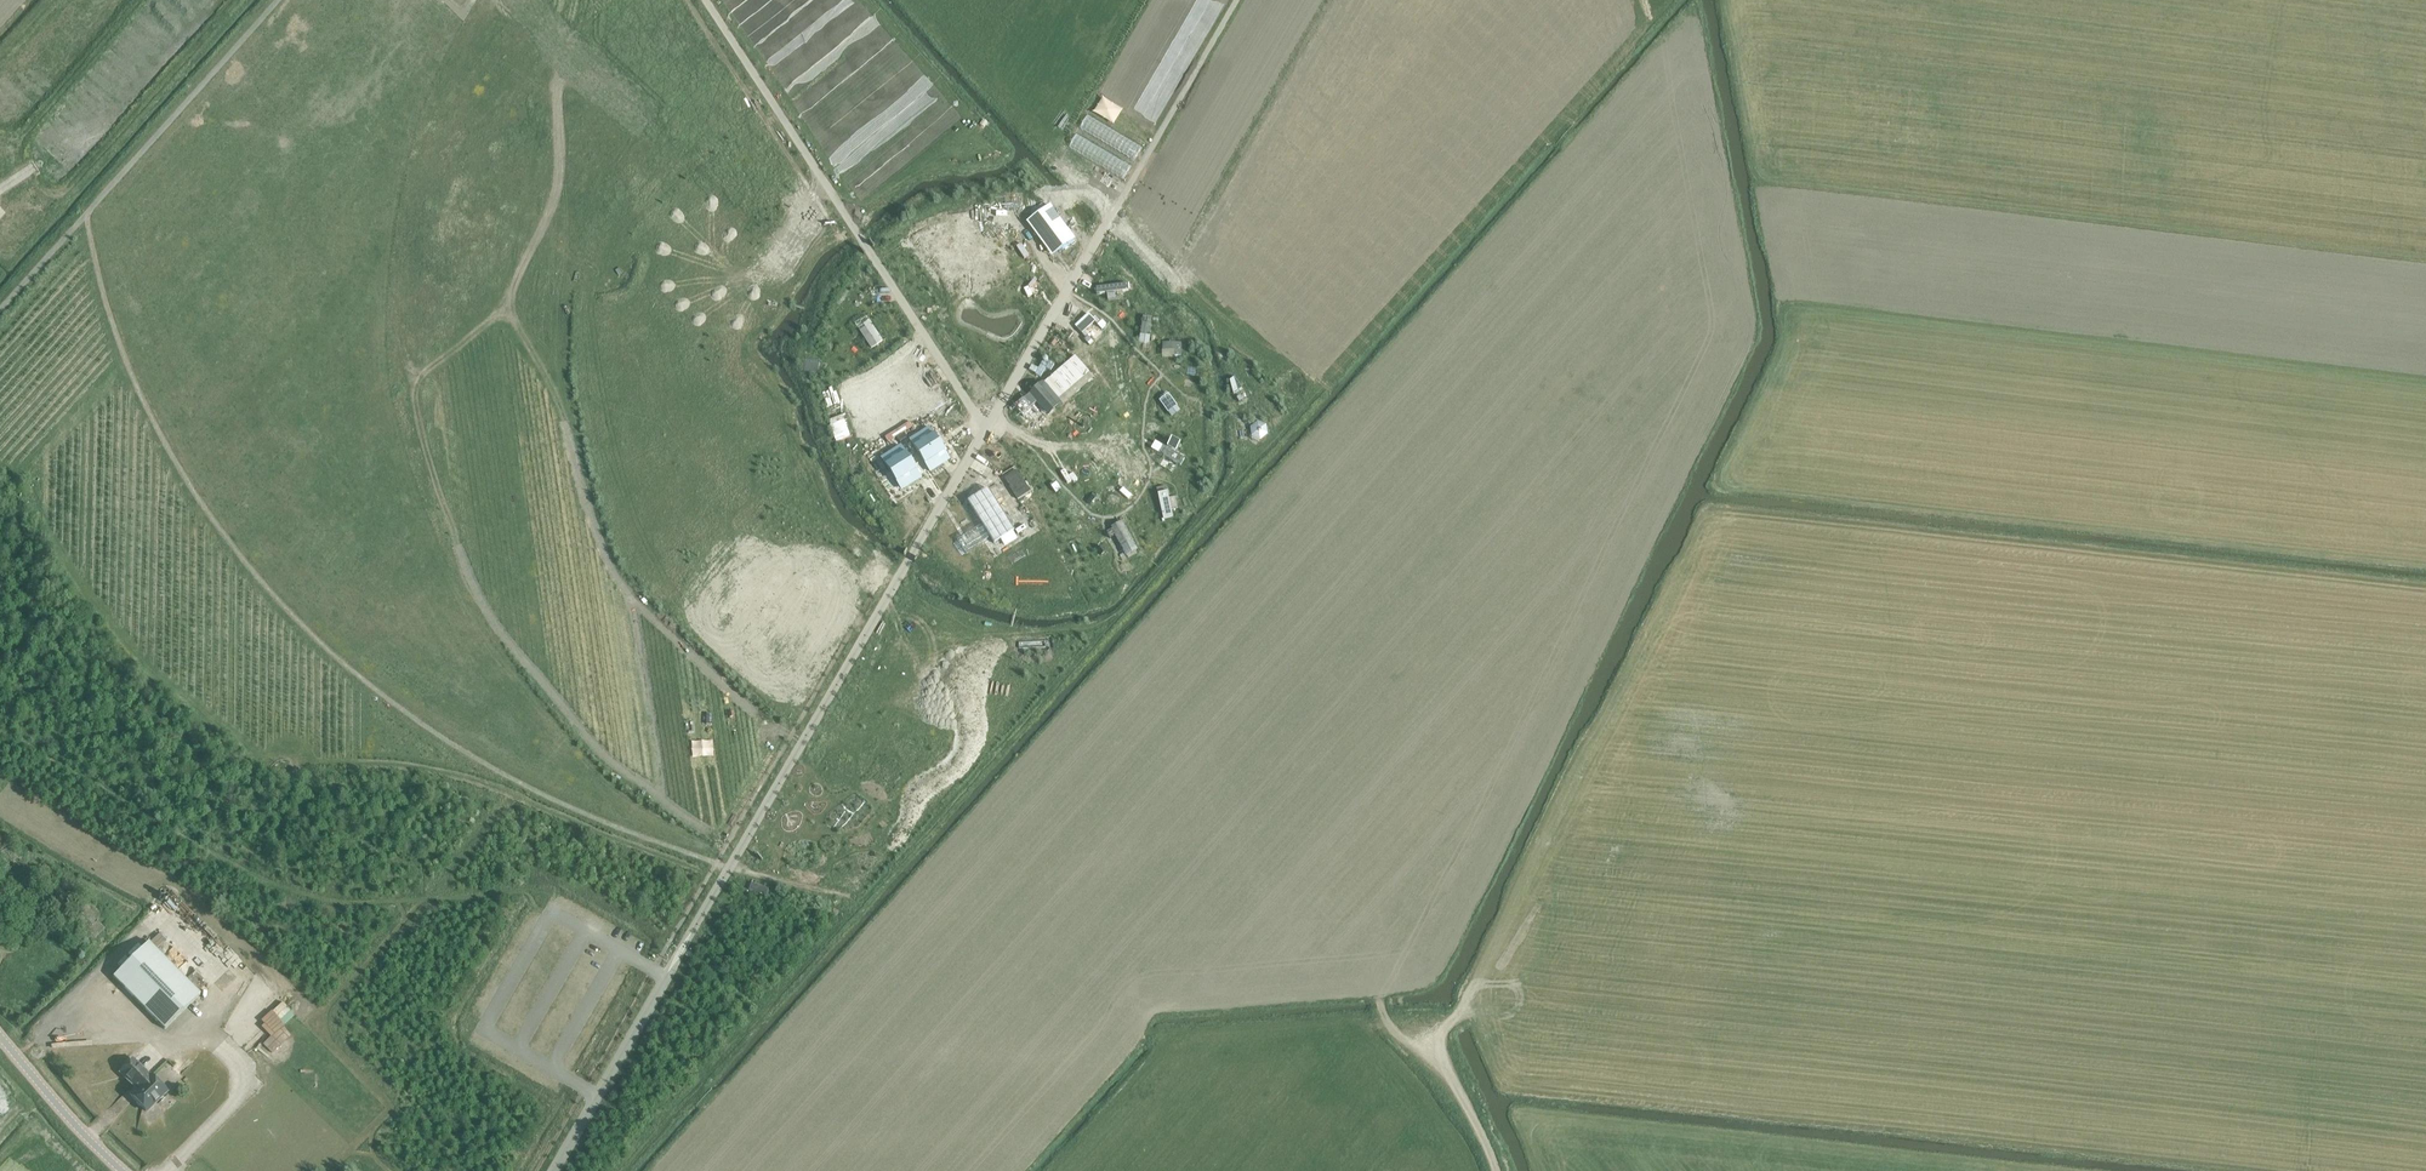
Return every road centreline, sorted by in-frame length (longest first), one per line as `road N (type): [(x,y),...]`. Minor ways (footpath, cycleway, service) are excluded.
road 1 (unclassified): [(556,1170),(686,945)]
road 2 (track): [(1382,1009),(1392,1029),(1442,1062),(1495,1170)]
road 3 (unclassified): [(122,1170),(0,1037)]

